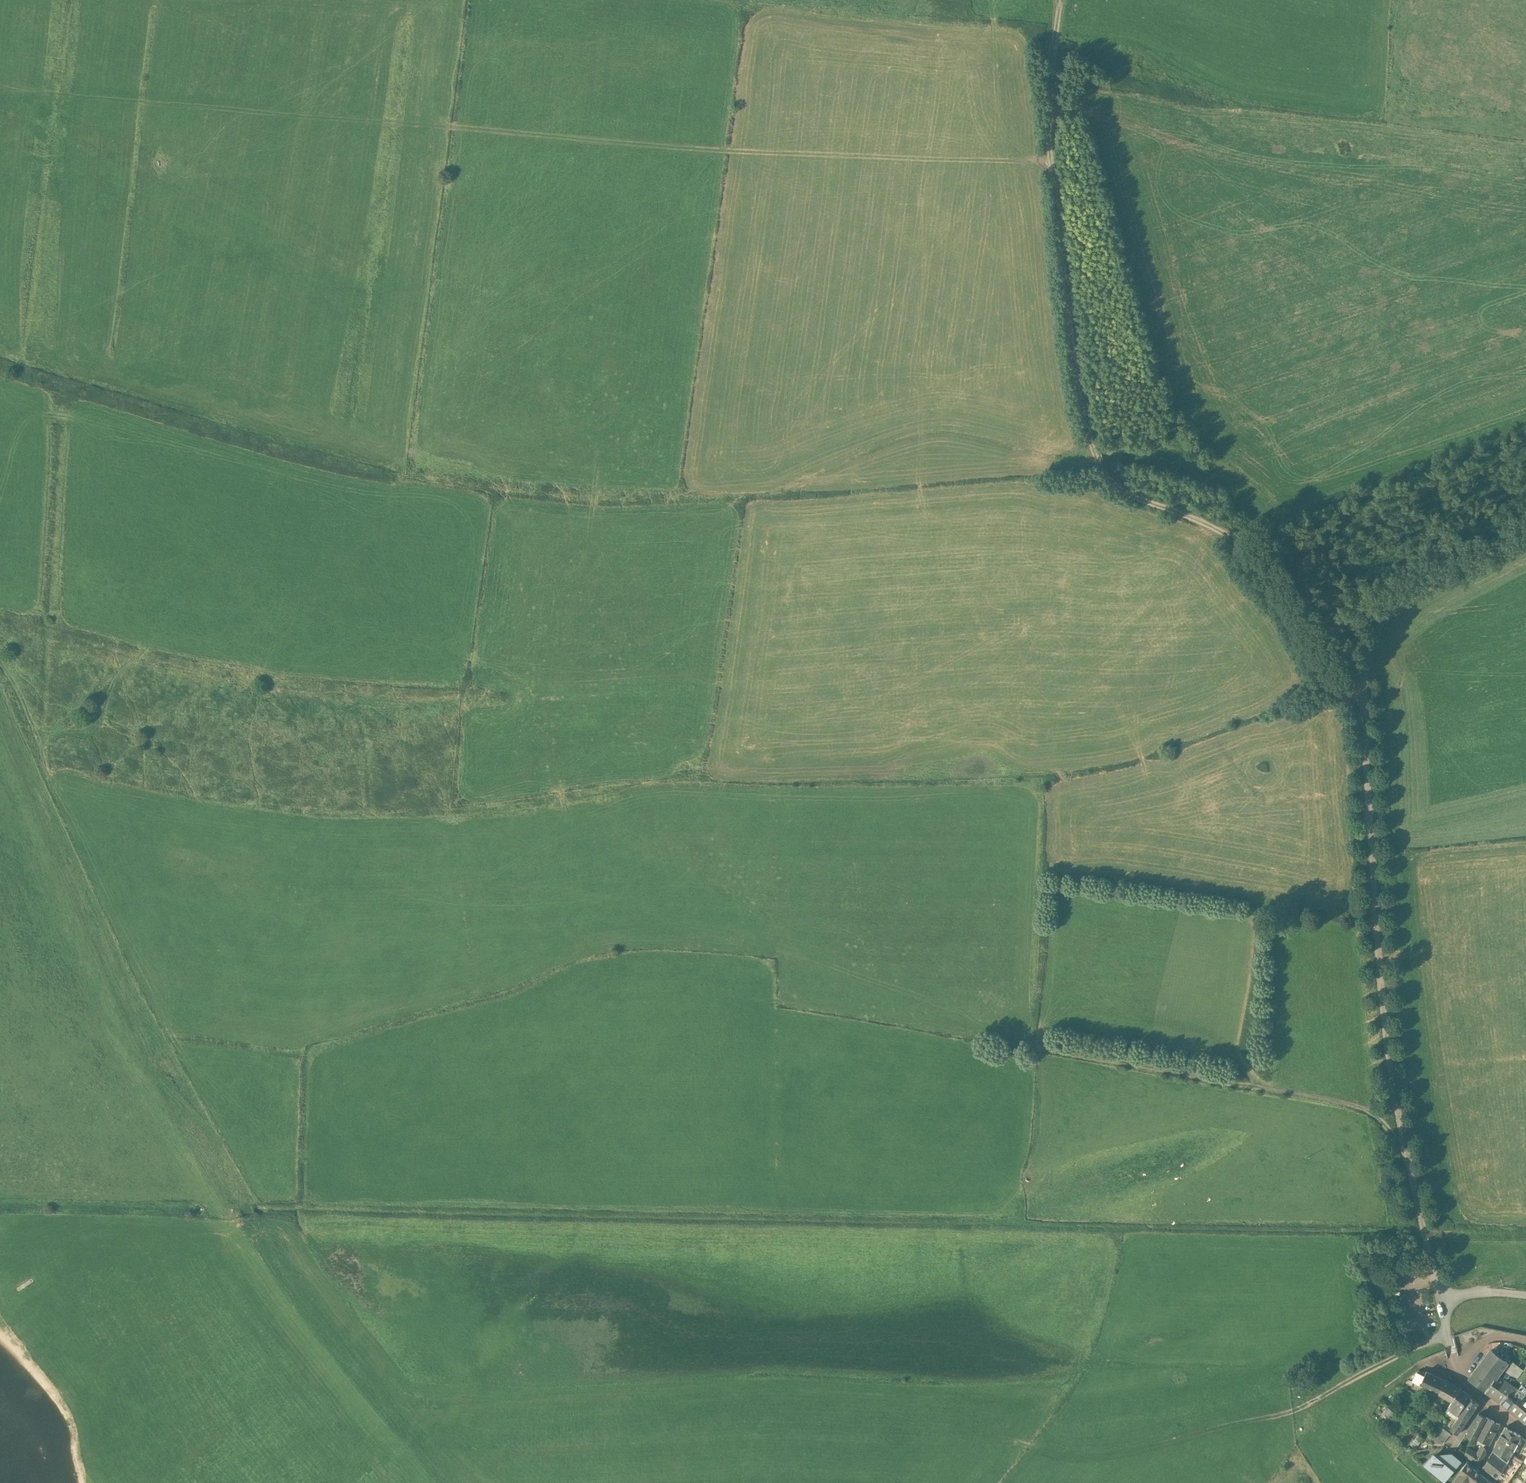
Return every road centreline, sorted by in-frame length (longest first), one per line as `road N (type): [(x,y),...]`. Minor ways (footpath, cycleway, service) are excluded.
road 1 (track): [(1525,533),(1404,603),(1377,629),(1366,655),(1361,698),(1382,1001),(1433,1273)]
road 2 (track): [(1361,698),(1335,678),(1242,540),(1134,492),(1088,428),(1059,249),(1049,110),(1058,0)]
road 3 (track): [(1447,1336),(1268,1418)]

